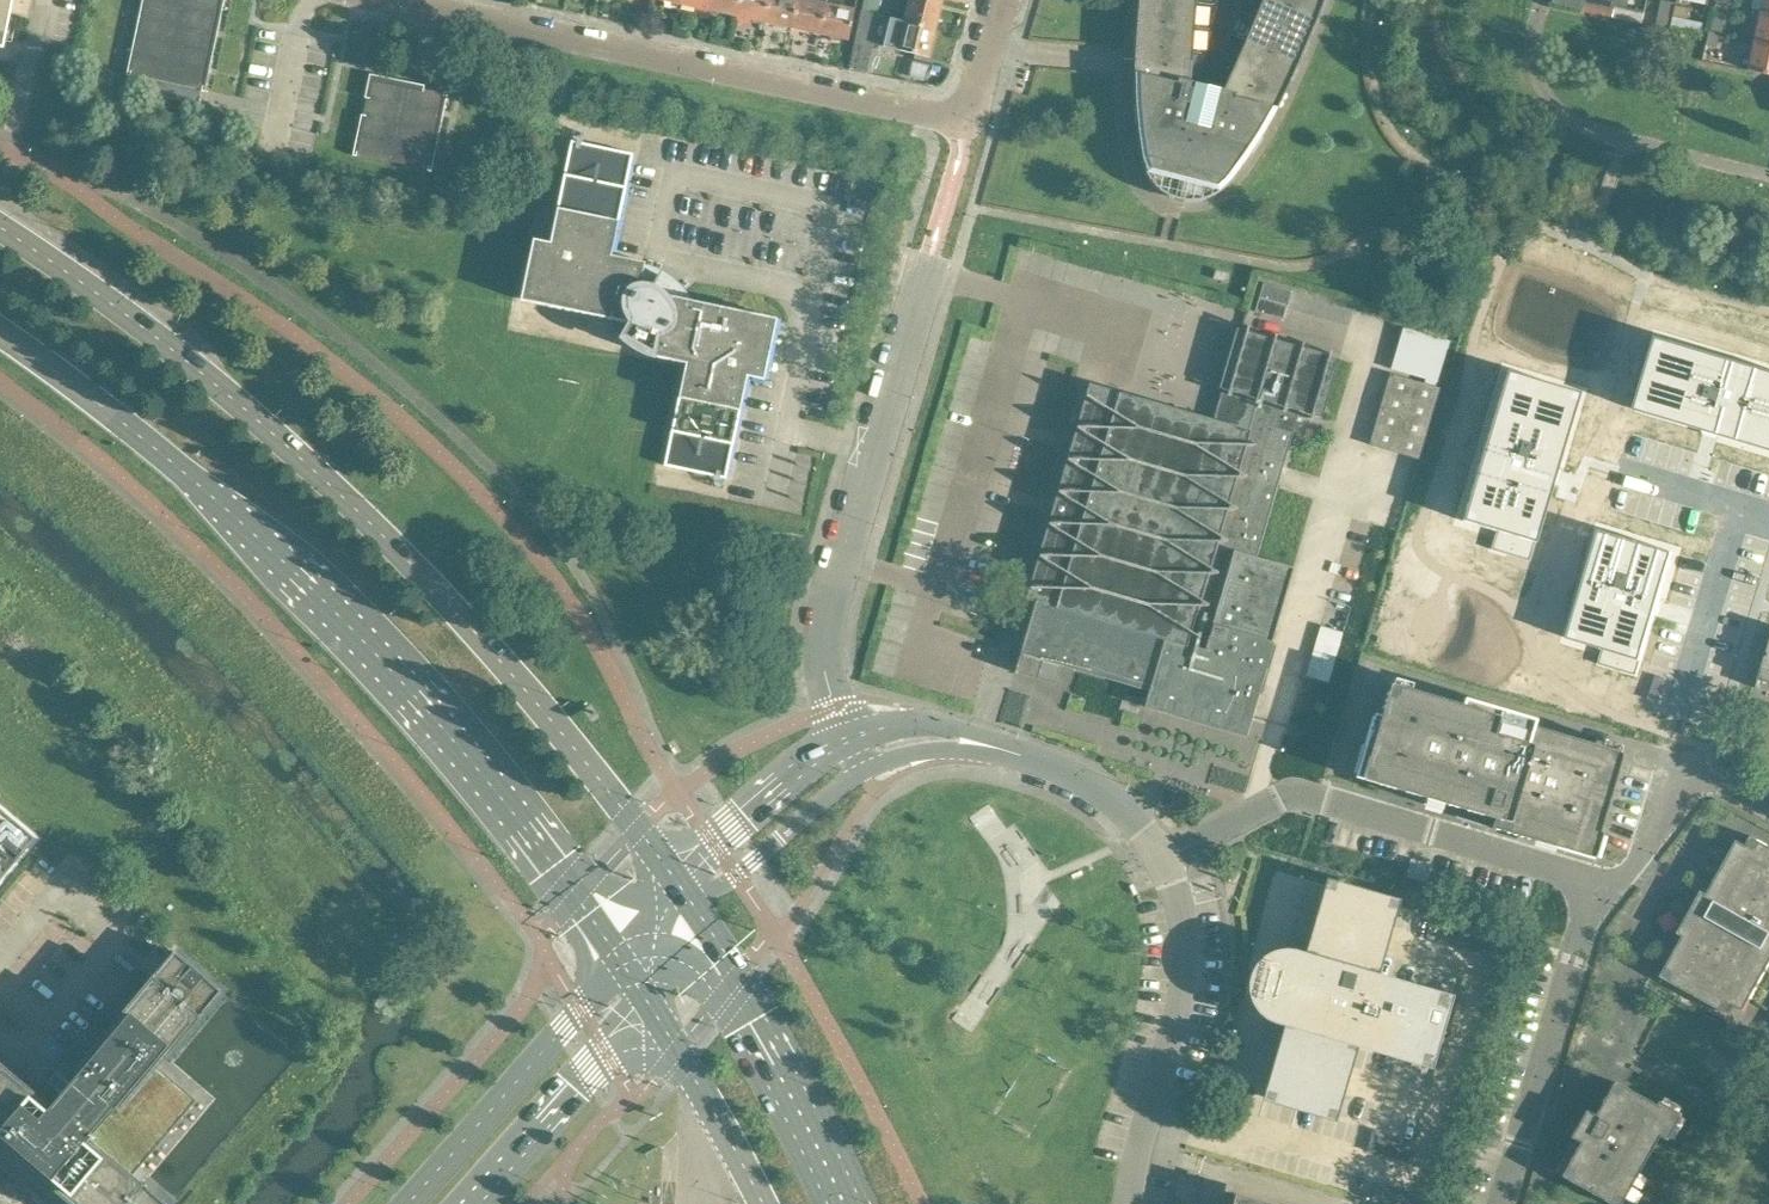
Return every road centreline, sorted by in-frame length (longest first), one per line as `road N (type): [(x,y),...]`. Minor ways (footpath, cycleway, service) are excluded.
road 1 (secondary): [(672,885),(545,718),(377,531),(200,373),(0,234)]
road 2 (secondary): [(0,335),(231,514),(317,595),(483,779),(618,962)]
road 3 (residential): [(971,120),(382,0)]
road 4 (unclassified): [(849,739),(822,648),(830,592),(926,271)]
road 5 (unclassified): [(1160,859),(1278,800),(1311,796),(1612,886)]
road 6 (unclassified): [(1131,1203),(1184,976),(1176,900),(1160,859)]
road 7 (secondary): [(855,1203),(691,911)]
road 8 (unclassified): [(618,962),(409,1203)]
road 9 (unclassified): [(1500,1203),(1590,909)]
road 10 (unclassified): [(479,1203),(646,1005)]
road 11 (unclassified): [(849,739),(789,777),(672,885)]
road 12 (secondary): [(646,1005),(757,1203)]
road 13 (unclassified): [(691,911),(866,771)]
road 14 (unclassified): [(1059,767),(1008,742),(941,724),(849,739)]
road 15 (unclassified): [(1612,886),(1684,796),(1704,782),(1768,816)]
road 16 (unclassified): [(866,771),(956,750),(1059,767)]
road 17 (unclassified): [(1160,859),(1120,805),(1059,767)]
road 18 (residential): [(971,120),(1005,0)]

